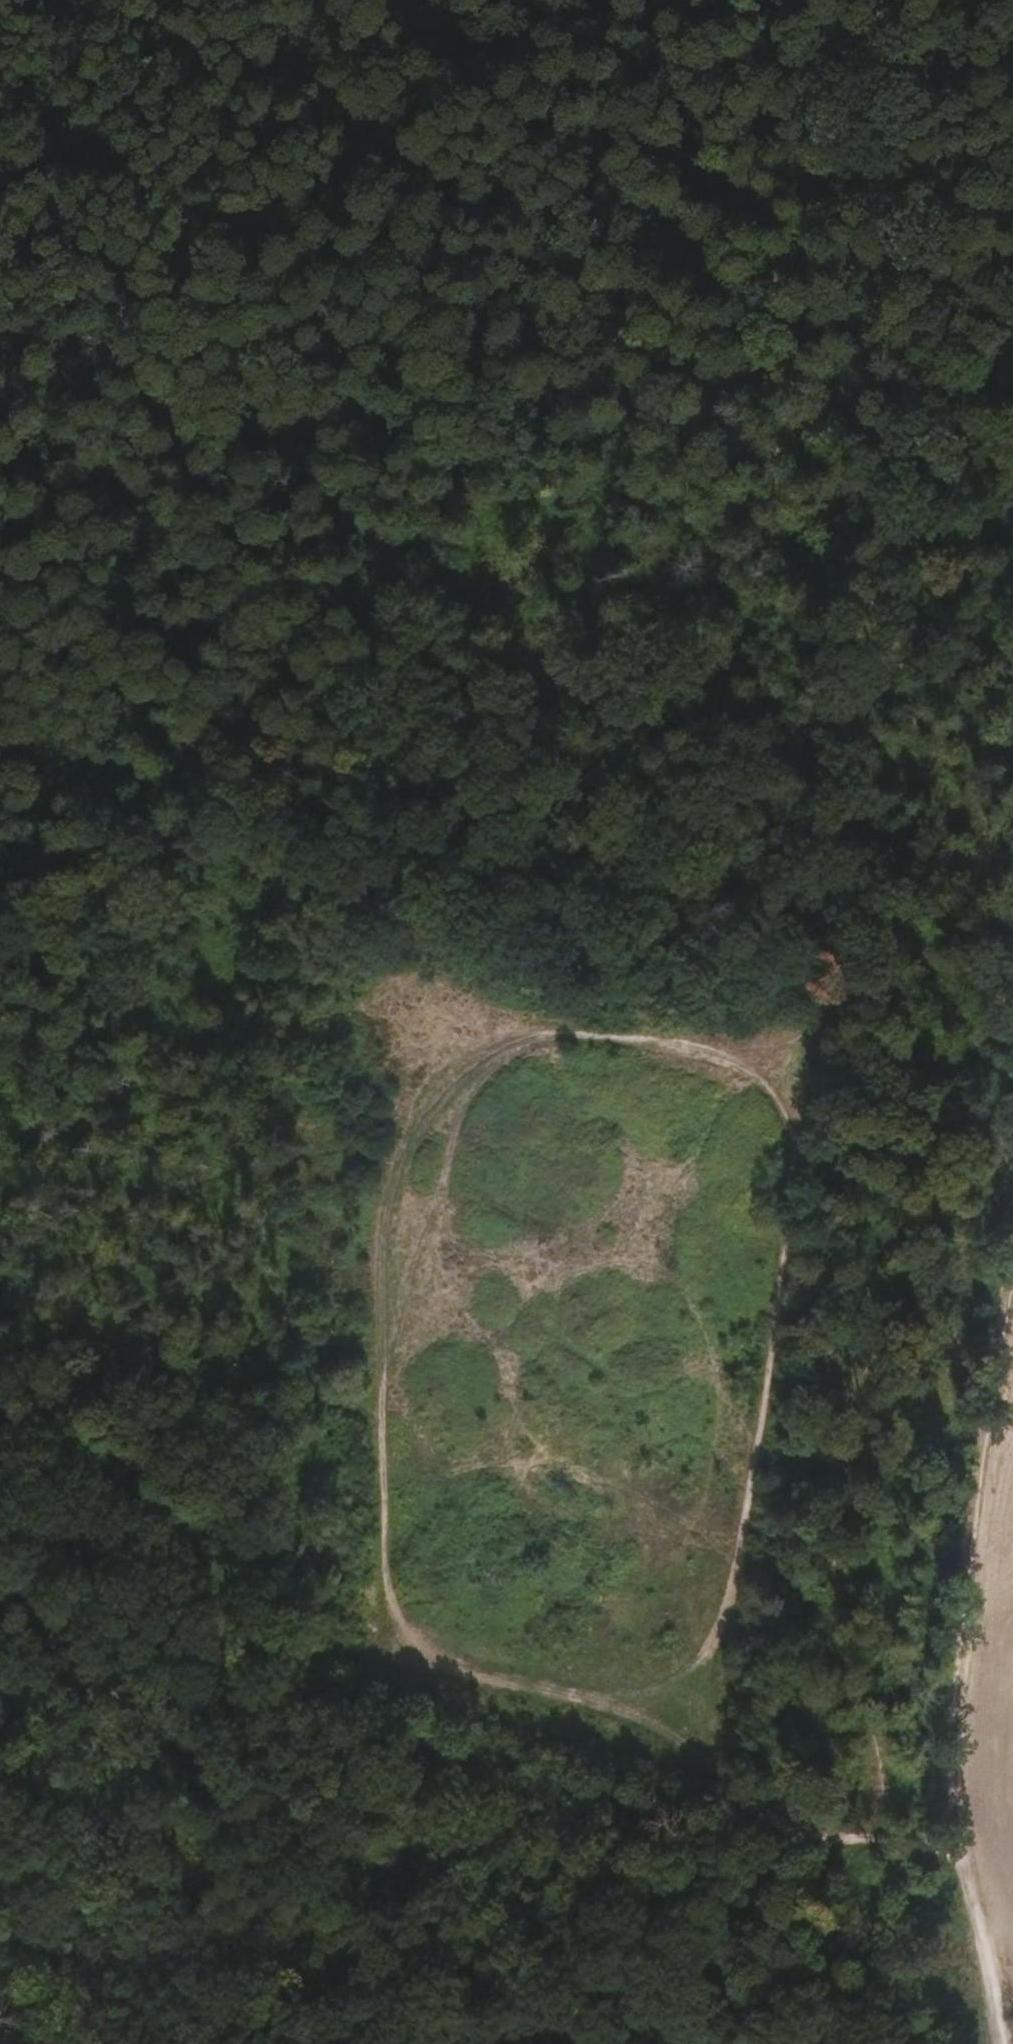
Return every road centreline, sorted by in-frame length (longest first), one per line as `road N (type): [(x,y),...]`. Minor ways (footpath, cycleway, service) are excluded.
road 1 (track): [(965,1873),(891,1833),(811,1830),(734,1847),(581,1856),(493,1844),(360,1774),(215,1755),(69,1662),(0,1637)]
road 2 (track): [(965,1873),(945,1779),(1012,1342)]
road 3 (track): [(965,1873),(1002,2043)]

